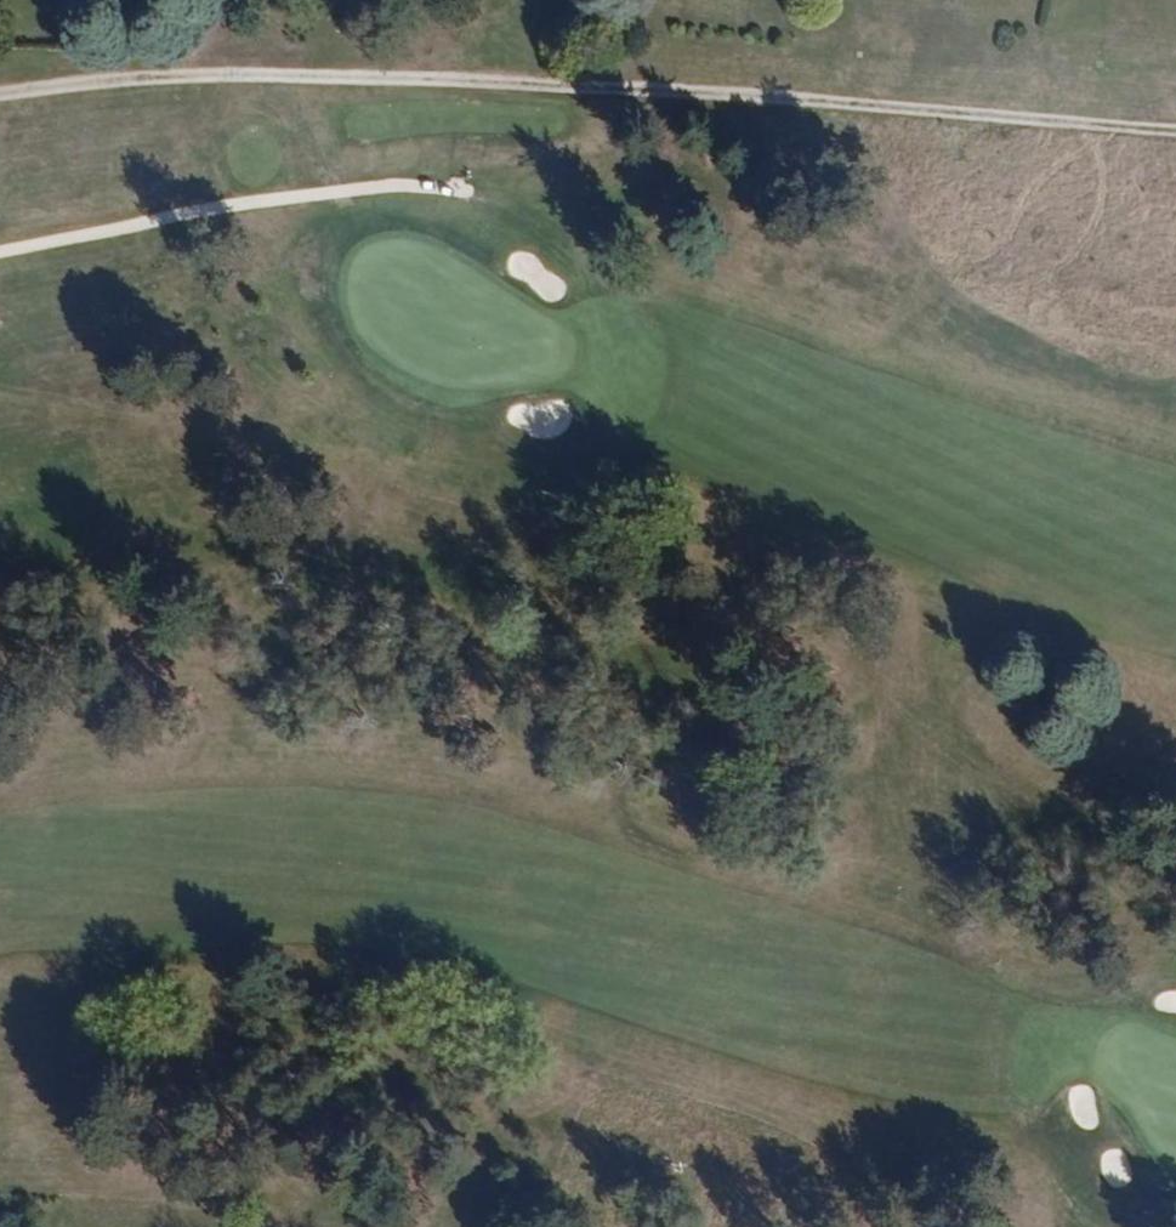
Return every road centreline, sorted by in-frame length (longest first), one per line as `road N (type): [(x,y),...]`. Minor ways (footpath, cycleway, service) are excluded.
road 1 (track): [(0,102),(232,82),(665,97),(1175,143)]

